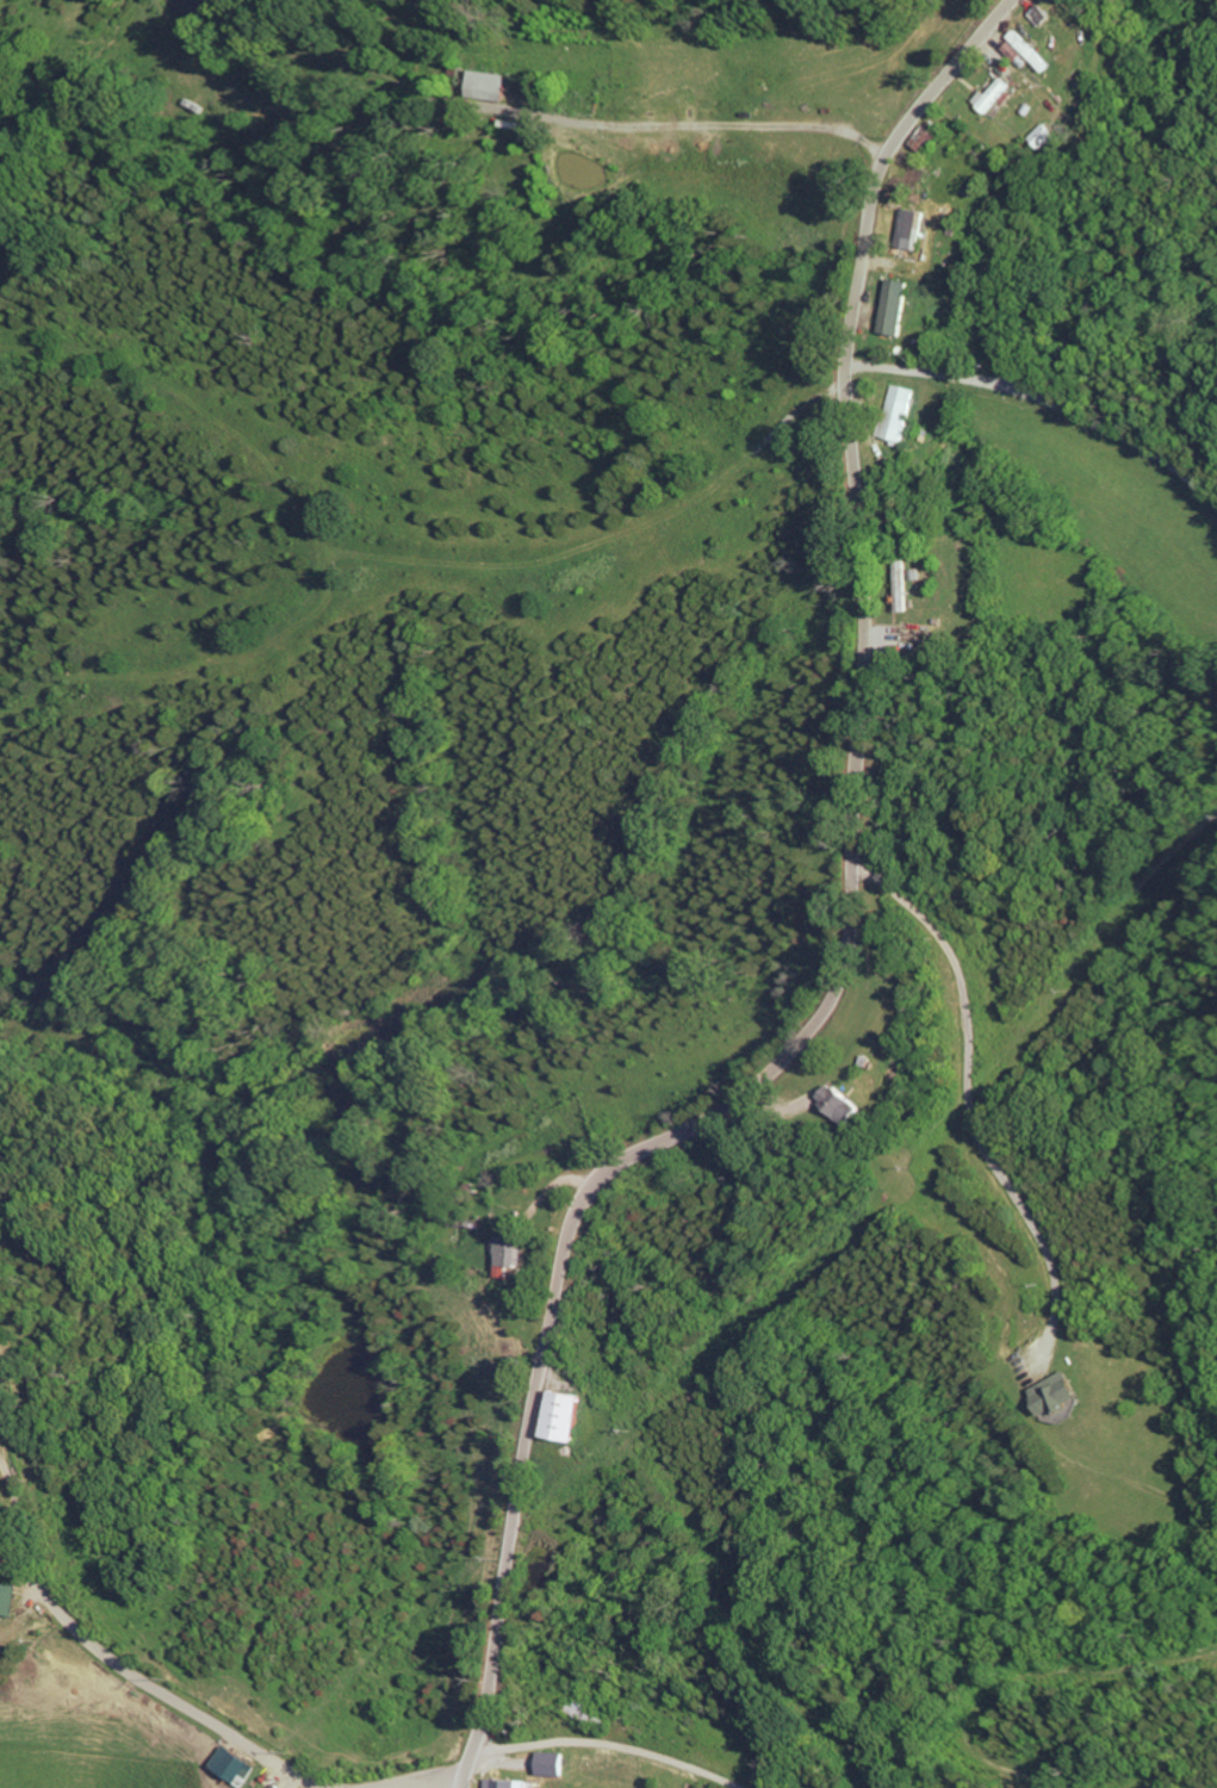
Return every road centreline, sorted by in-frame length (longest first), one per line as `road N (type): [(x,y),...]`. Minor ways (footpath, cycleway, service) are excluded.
road 1 (secondary): [(465,1787),(491,1685),(553,1300),(583,1202),(613,1168),(735,1106),(799,1044),(840,976),(852,918),(863,666),(844,373),(871,201),(893,148),(1015,0)]
road 2 (residential): [(0,1543),(100,1653),(253,1752),(326,1787)]

